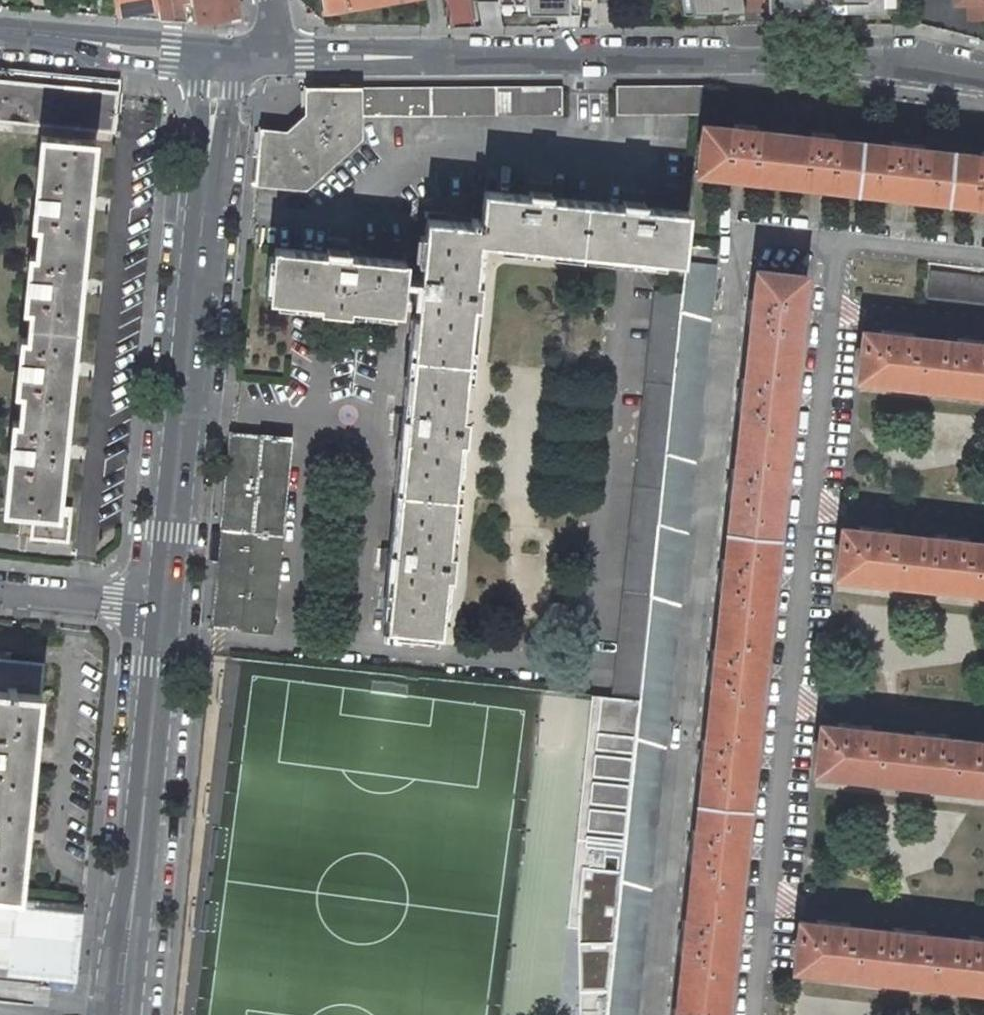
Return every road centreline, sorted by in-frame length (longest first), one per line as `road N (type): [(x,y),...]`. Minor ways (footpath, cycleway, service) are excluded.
road 1 (unclassified): [(222,55),(165,609)]
road 2 (tertiary): [(983,76),(913,62),(770,55),(442,54)]
road 3 (unclassified): [(165,609),(119,1014)]
road 4 (tertiary): [(222,55),(0,37)]
road 5 (residential): [(165,609),(0,593)]
road 6 (tertiary): [(442,54),(278,55)]

